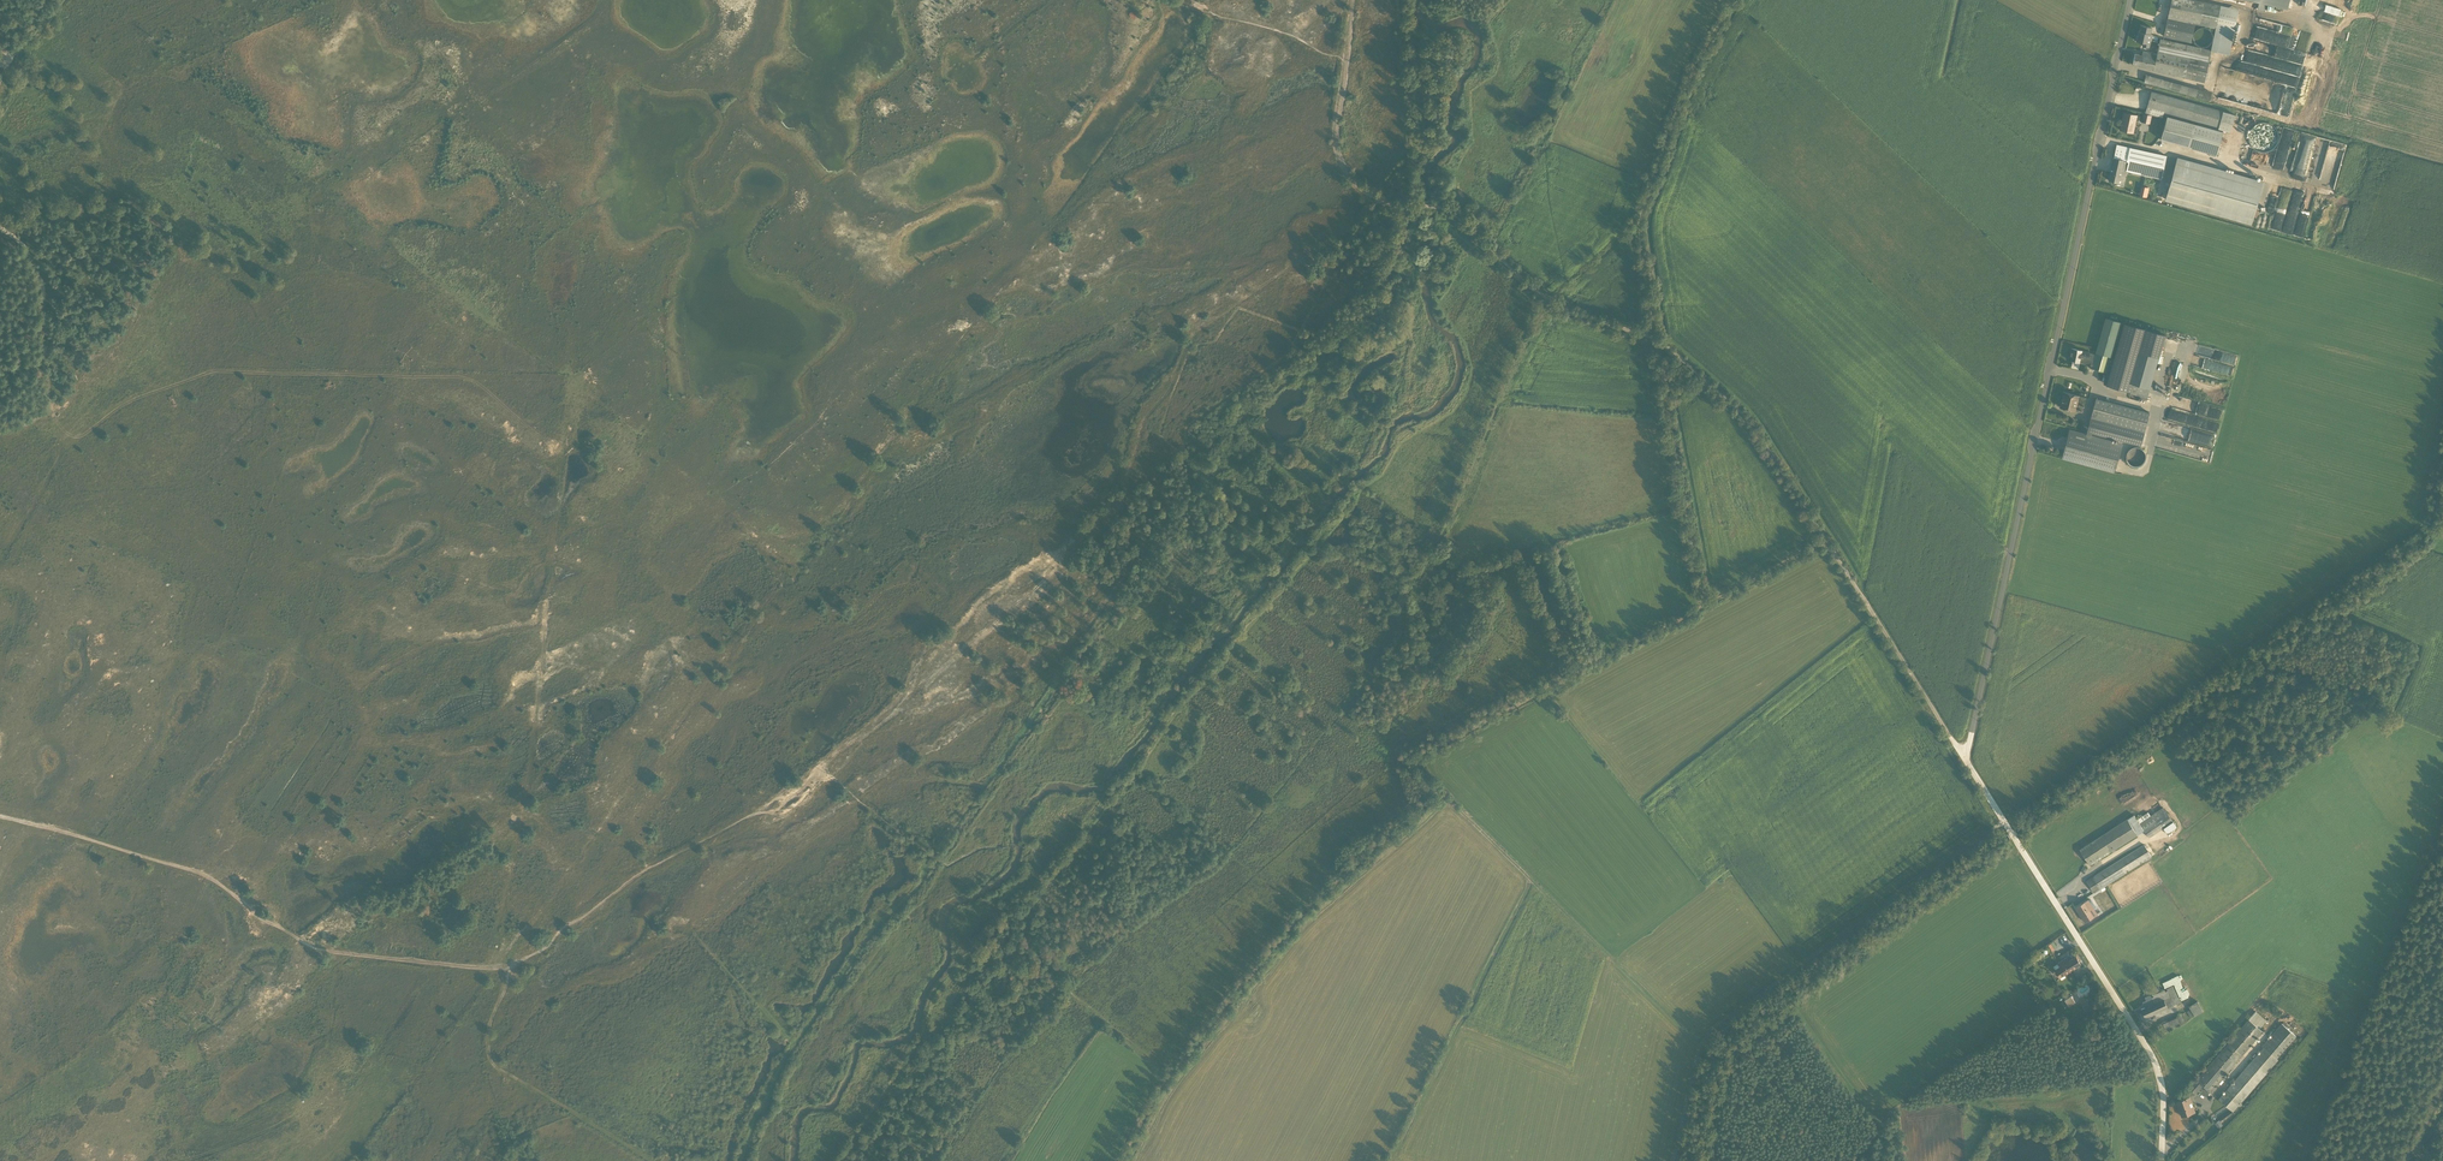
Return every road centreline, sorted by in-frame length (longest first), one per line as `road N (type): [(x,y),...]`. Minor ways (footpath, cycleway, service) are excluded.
road 1 (unclassified): [(1964,757),(1738,409),(1672,349),(1569,311),(1463,223),(1420,206)]
road 2 (unclassified): [(1964,757),(2130,0)]
road 3 (track): [(506,966),(335,953),(271,923),(205,874),(0,817)]
road 4 (unclassified): [(2003,821),(1697,1040),(1673,1160)]
road 5 (track): [(1167,1079),(1310,906),(1439,792)]
road 6 (unclassified): [(2161,1160),(2162,1089),(2152,1058),(2003,821)]
road 7 (track): [(1439,792),(1422,757),(1704,606)]
road 8 (track): [(1731,0),(1680,105),(1645,202),(1639,233),(1655,339)]
road 9 (track): [(1531,881),(1390,1160)]
road 10 (track): [(506,966),(541,952),(559,930),(636,878),(753,815)]
road 11 (track): [(1704,606),(1655,339)]
road 12 (track): [(0,429),(29,424),(50,408),(38,333),(41,274),(28,246),(0,227)]
road 13 (track): [(1531,881),(1697,1040)]
road 14 (track): [(1347,59),(1335,138),(1343,169),(1366,194),(1420,206)]
road 15 (track): [(1704,606),(1826,543)]
road 16 (track): [(1439,792),(1531,881)]

